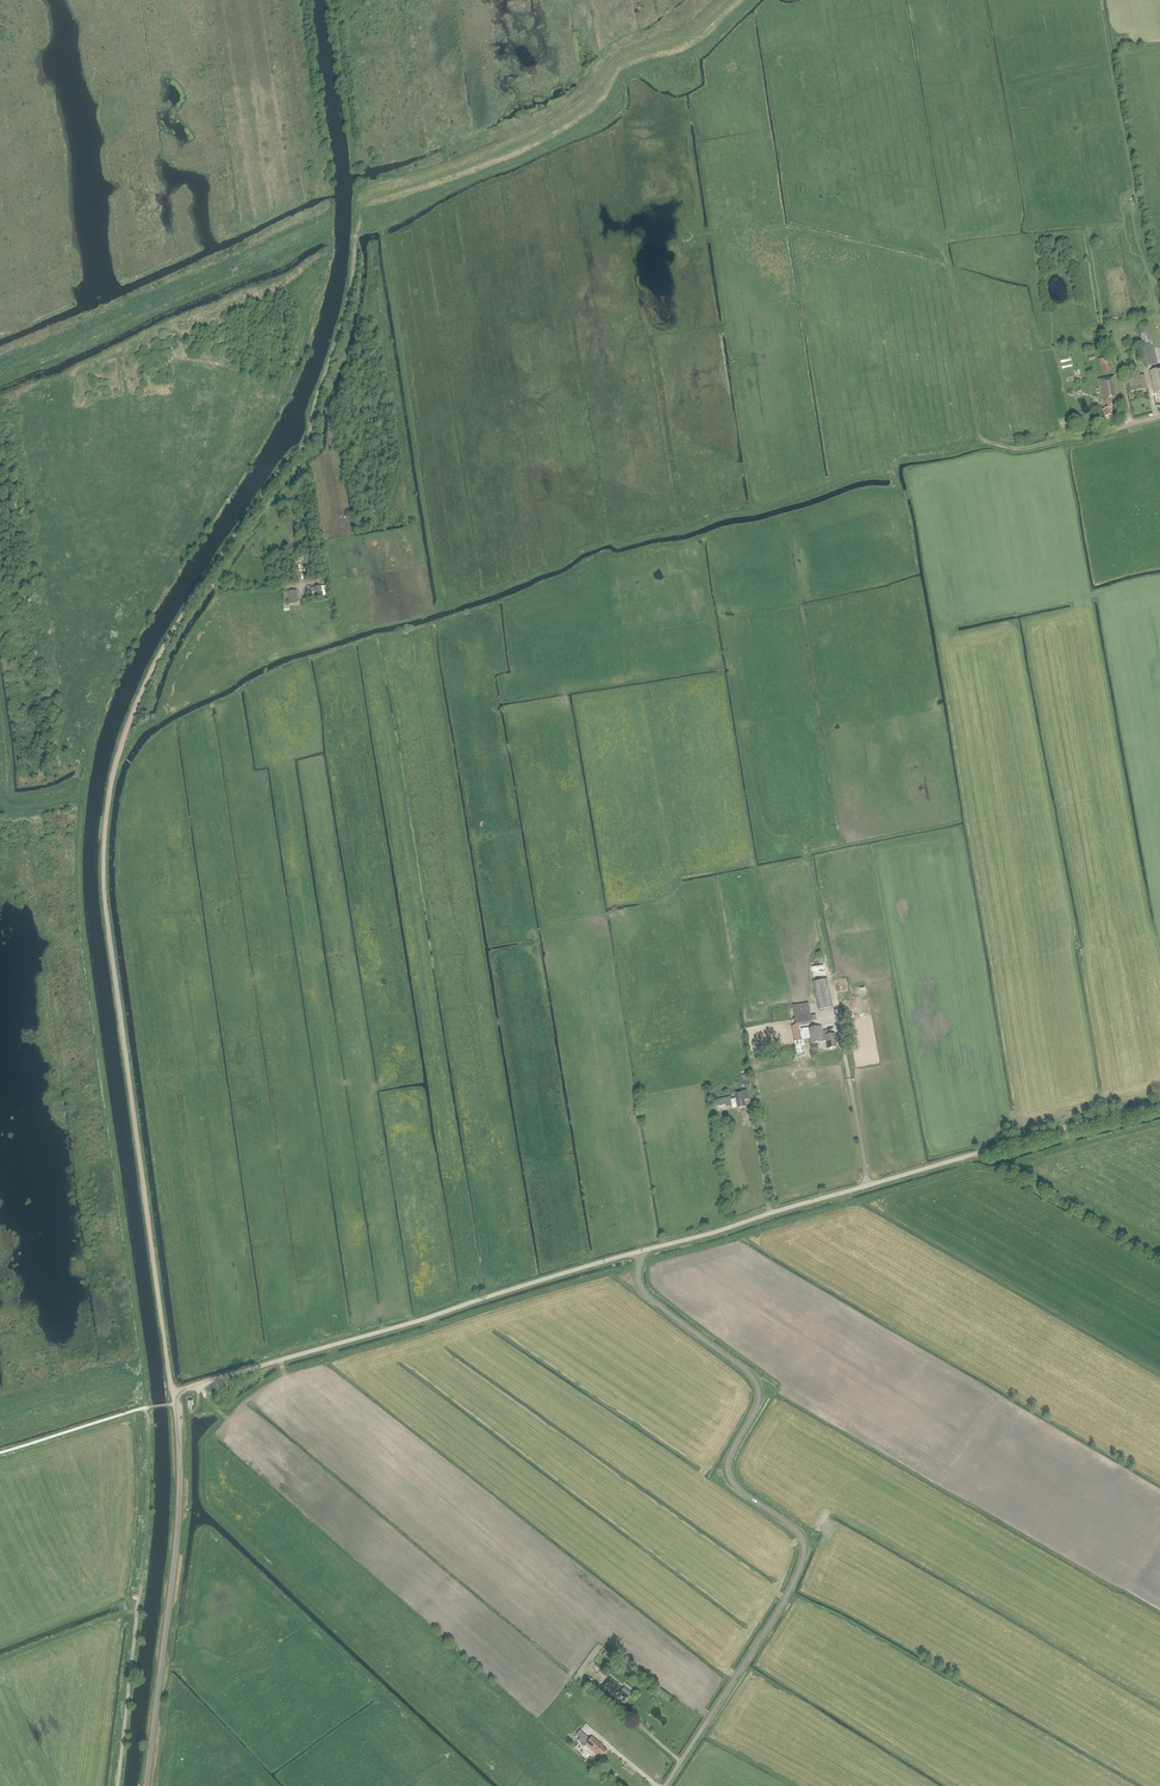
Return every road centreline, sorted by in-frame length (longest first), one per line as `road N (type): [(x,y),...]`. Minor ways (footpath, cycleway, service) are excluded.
road 1 (track): [(119,1785),(140,1610),(149,1420),(82,915),(83,796),(100,723),(134,639),(287,391),(324,281),(329,222)]
road 2 (track): [(176,1394),(105,904),(110,793),(136,706),(171,634),(308,438),(347,302),(358,228)]
road 3 (unclassified): [(146,1785),(176,1544),(177,1392),(640,1251)]
road 4 (residential): [(665,1785),(804,1558),(794,1527),(728,1473),(758,1385),(646,1295),(640,1251)]
road 5 (unclassified): [(640,1251),(1159,1102)]
road 6 (track): [(145,1375),(0,1418)]

